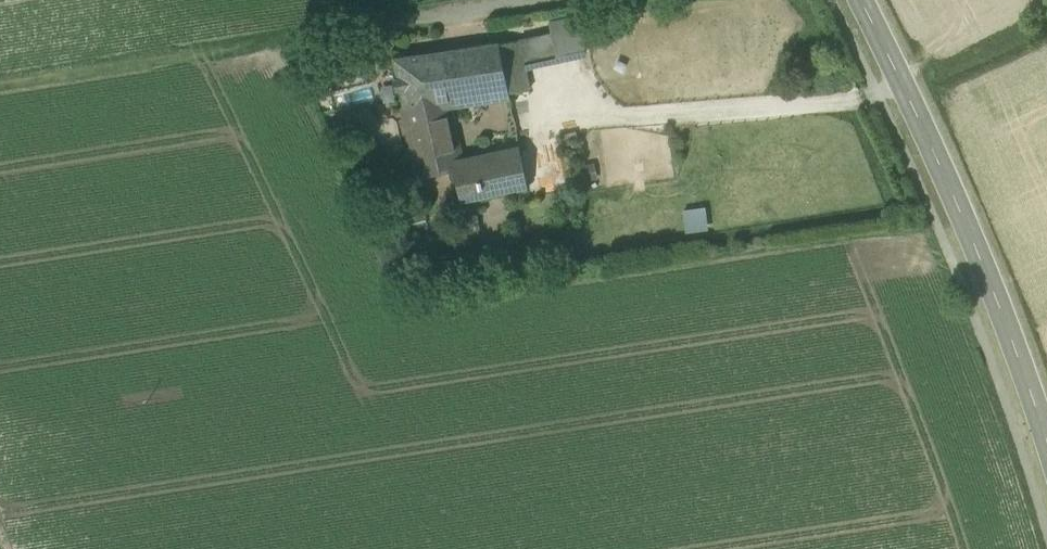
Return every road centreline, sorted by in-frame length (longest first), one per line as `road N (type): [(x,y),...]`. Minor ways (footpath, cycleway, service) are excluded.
road 1 (track): [(0,85),(556,0)]
road 2 (tertiary): [(1046,440),(976,249),(861,0)]

